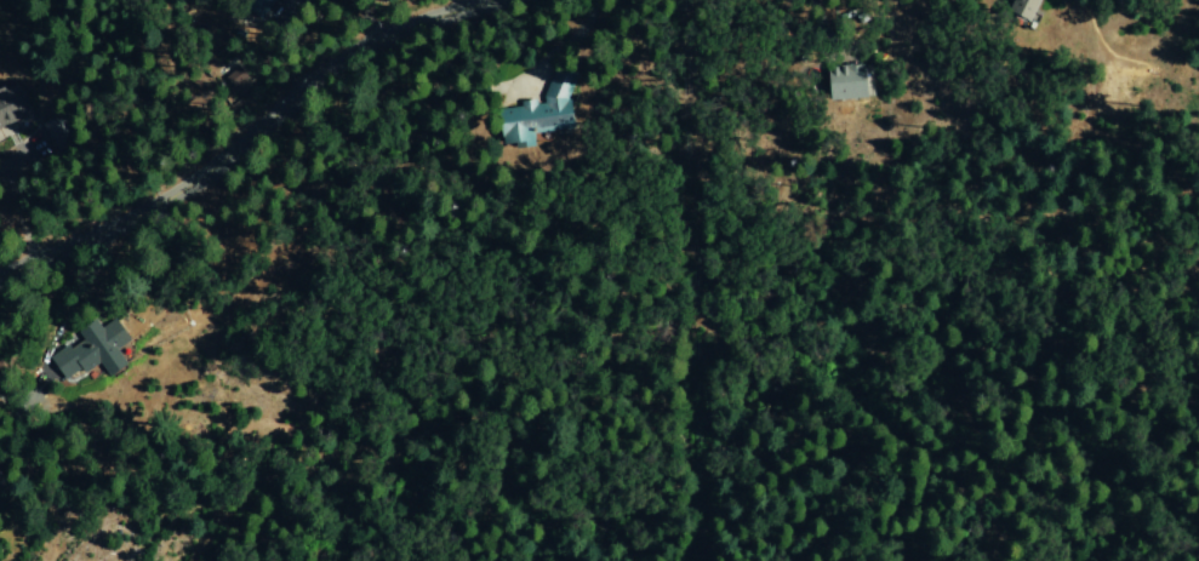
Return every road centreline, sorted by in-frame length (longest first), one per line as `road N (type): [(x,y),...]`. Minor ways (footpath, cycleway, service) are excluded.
road 1 (tertiary): [(499,0),(359,52),(165,196),(0,280)]

